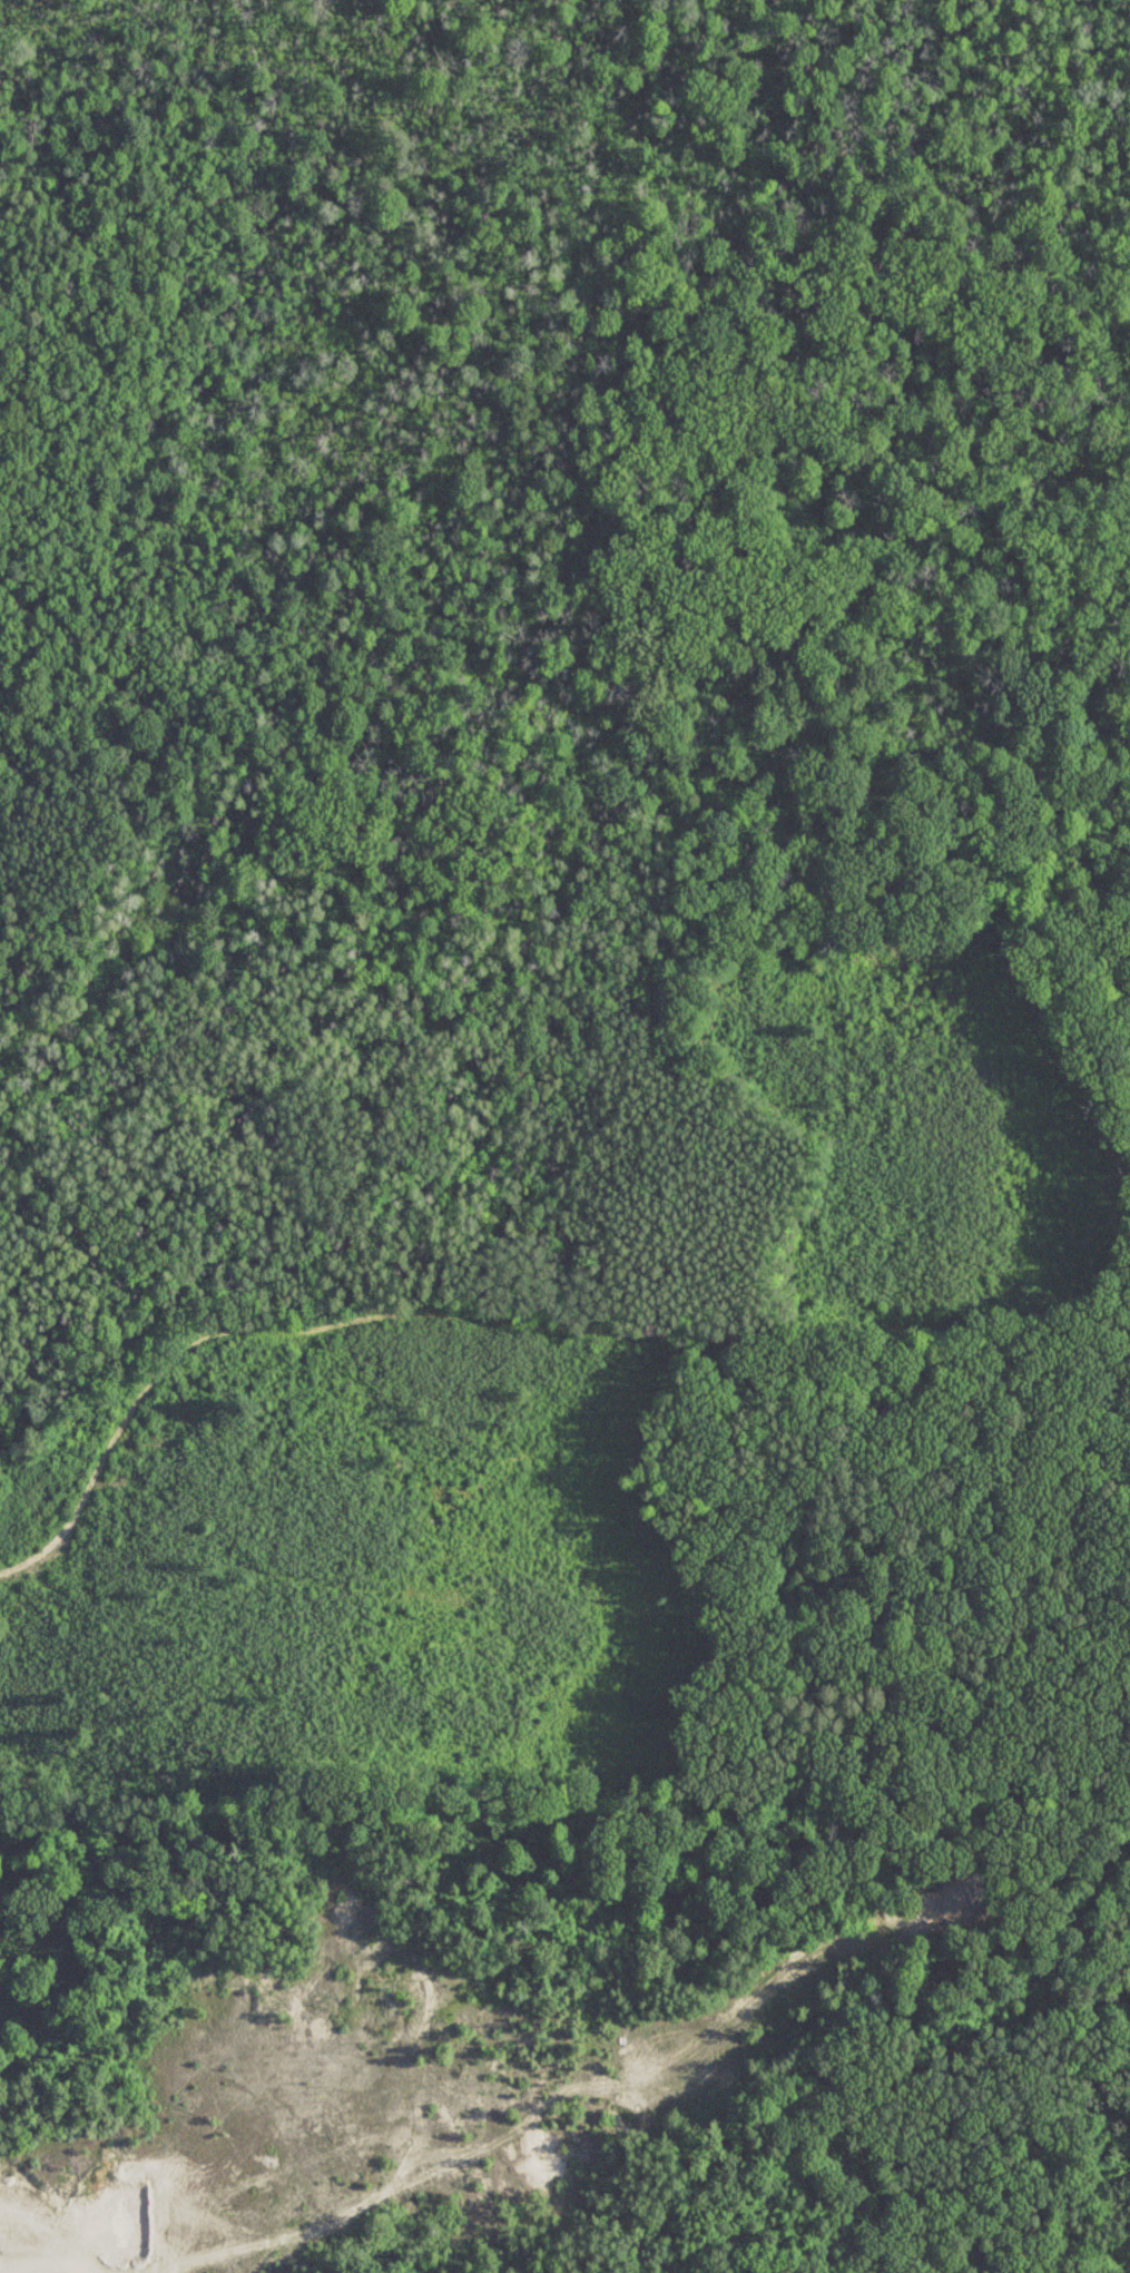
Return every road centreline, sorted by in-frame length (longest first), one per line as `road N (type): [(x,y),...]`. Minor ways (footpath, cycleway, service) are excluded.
road 1 (track): [(0,1572),(50,1519),(106,1414),(153,1368),(271,1350),(1032,1330),(1129,1312)]

